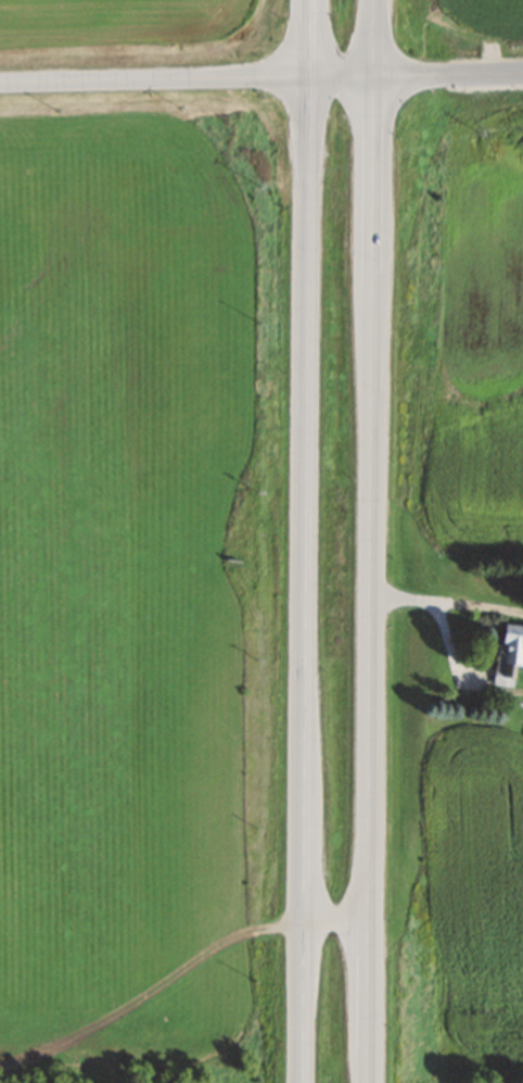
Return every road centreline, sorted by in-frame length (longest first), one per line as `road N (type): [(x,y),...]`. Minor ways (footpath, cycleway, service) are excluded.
road 1 (trunk): [(309,0),(304,1082)]
road 2 (trunk): [(371,1082),(372,0)]
road 3 (tertiary): [(0,85),(373,77)]
road 4 (tertiary): [(373,77),(522,72)]

